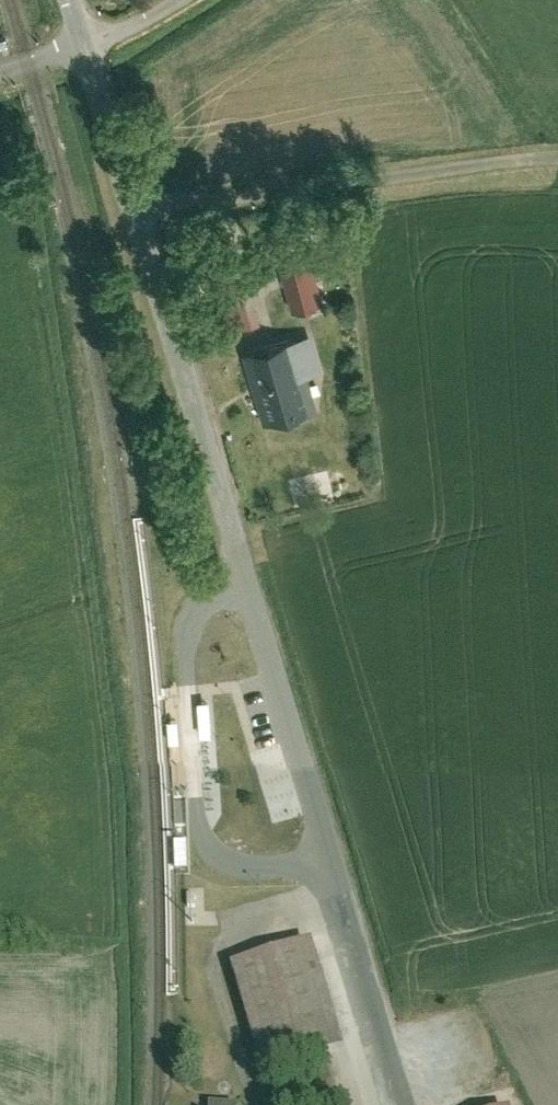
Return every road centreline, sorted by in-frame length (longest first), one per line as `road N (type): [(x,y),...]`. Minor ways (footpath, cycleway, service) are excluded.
road 1 (unclassified): [(400,1104),(310,773),(90,50)]

